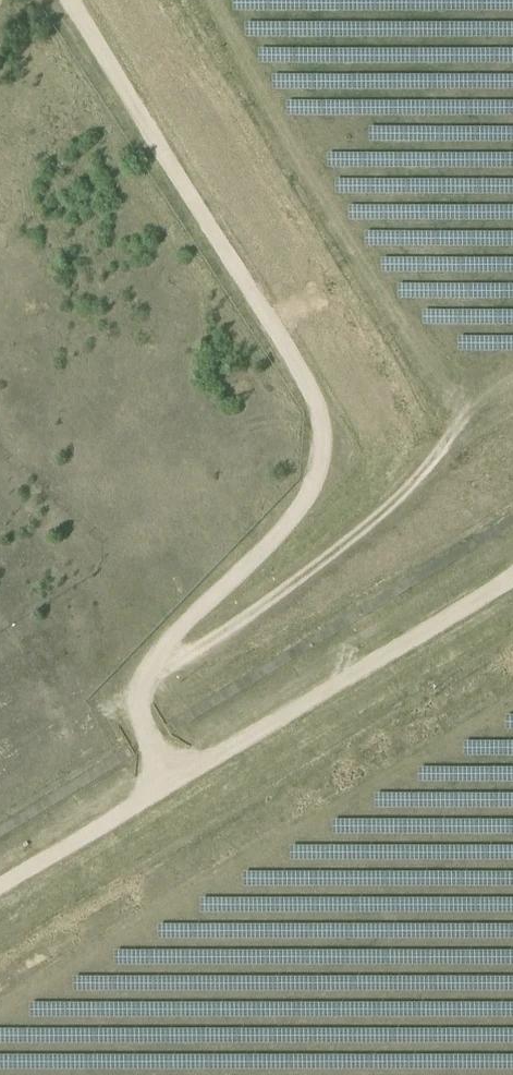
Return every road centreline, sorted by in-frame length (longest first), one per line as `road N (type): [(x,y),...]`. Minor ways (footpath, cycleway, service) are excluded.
road 1 (track): [(512,580),(0,891)]

